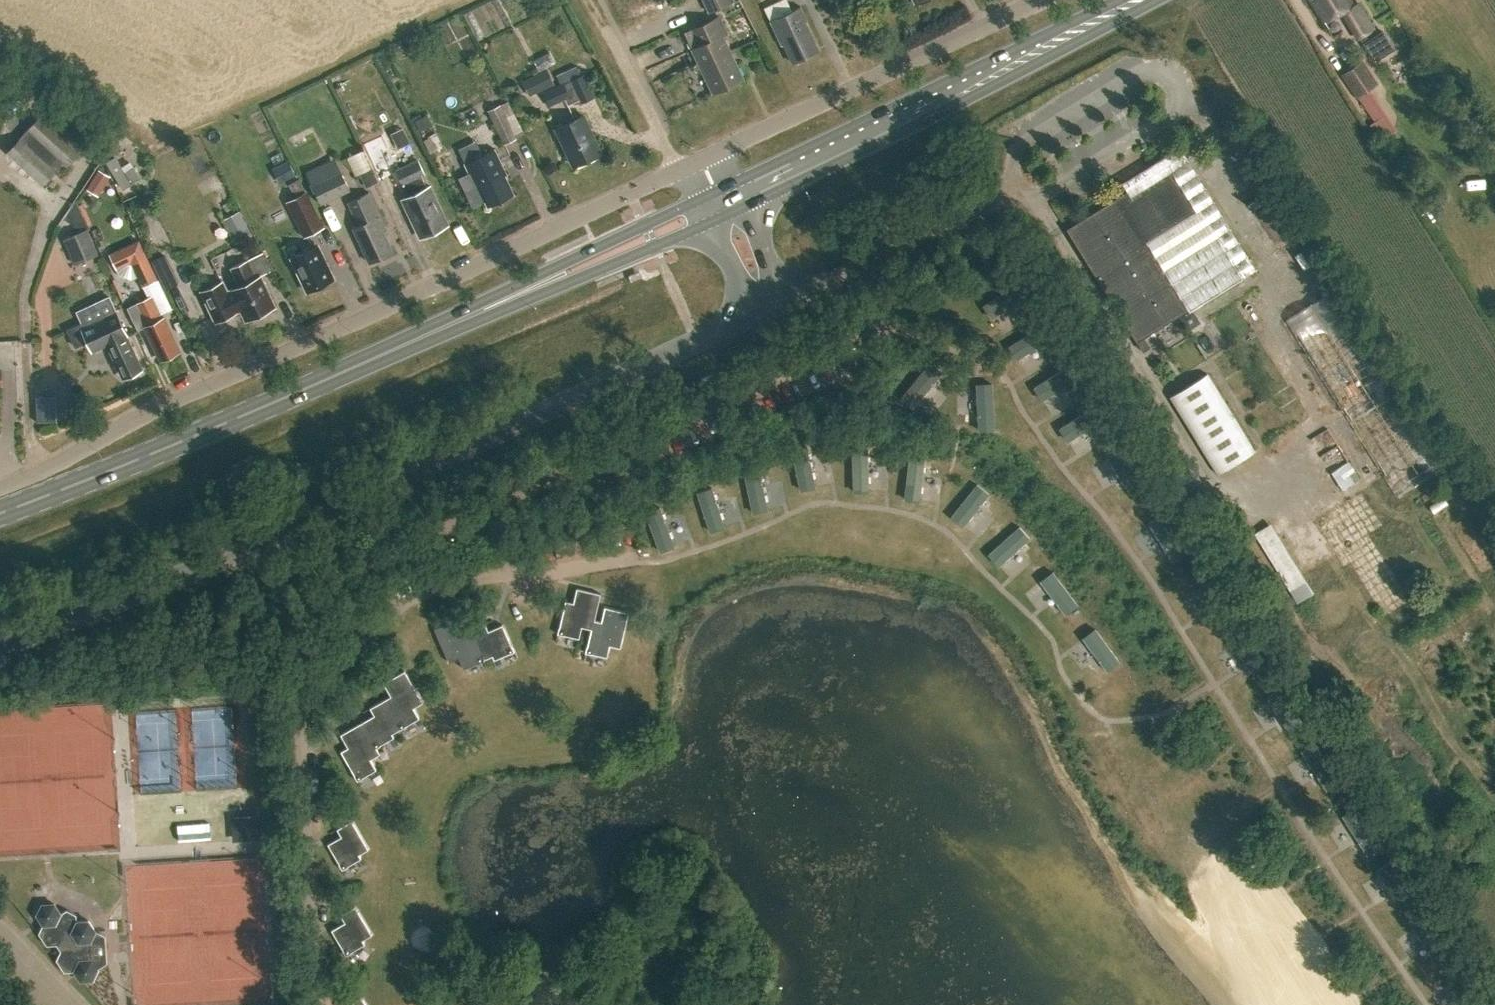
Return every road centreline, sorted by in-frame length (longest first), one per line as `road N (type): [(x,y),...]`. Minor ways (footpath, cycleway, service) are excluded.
road 1 (track): [(1429,1004),(1164,598),(1051,451),(1014,387),(908,331),(850,337),(338,577),(305,608),(288,648),(304,695)]
road 2 (unclassified): [(0,650),(699,340),(770,307),(764,294)]
road 3 (primary): [(0,513),(149,459),(705,208)]
road 4 (unclassified): [(686,167),(0,487)]
road 5 (primary): [(737,193),(1131,0)]
road 6 (unclassified): [(1038,0),(717,152)]
road 7 (track): [(663,139),(589,0)]

